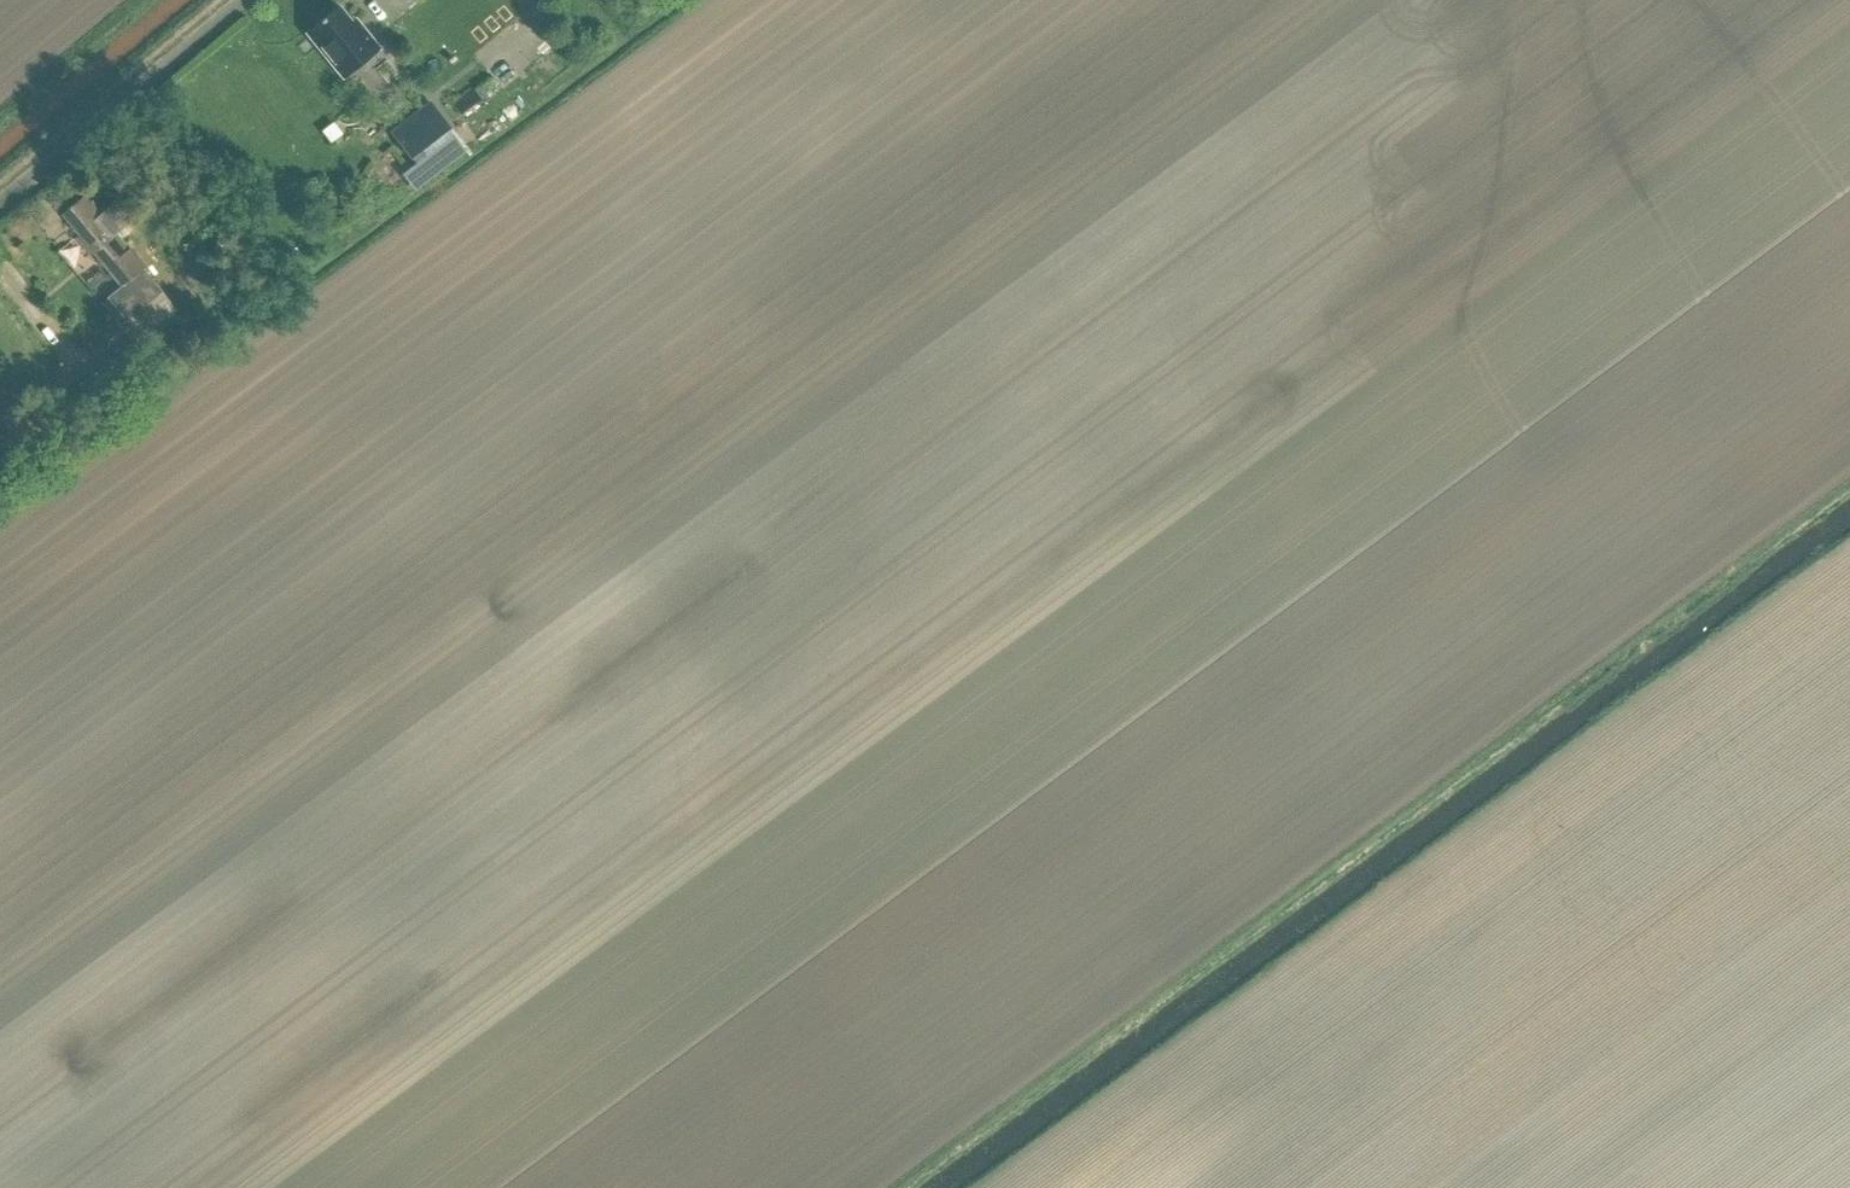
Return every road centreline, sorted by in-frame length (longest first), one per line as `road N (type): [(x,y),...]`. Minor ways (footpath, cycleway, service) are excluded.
road 1 (unclassified): [(0,204),(244,0)]

